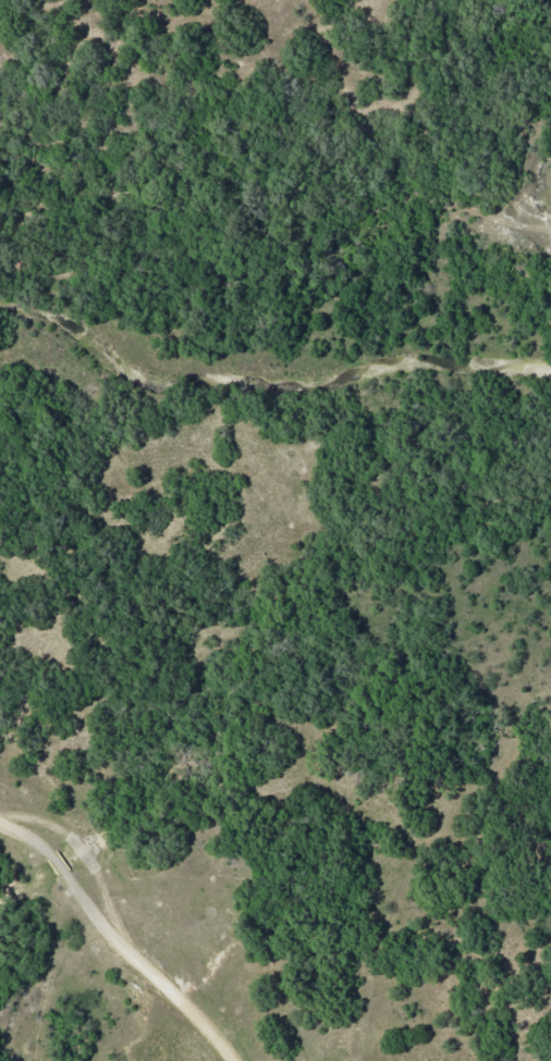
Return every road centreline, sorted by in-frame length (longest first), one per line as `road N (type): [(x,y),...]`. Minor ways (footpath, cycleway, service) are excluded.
road 1 (residential): [(241,1060),(200,1011),(0,820)]

